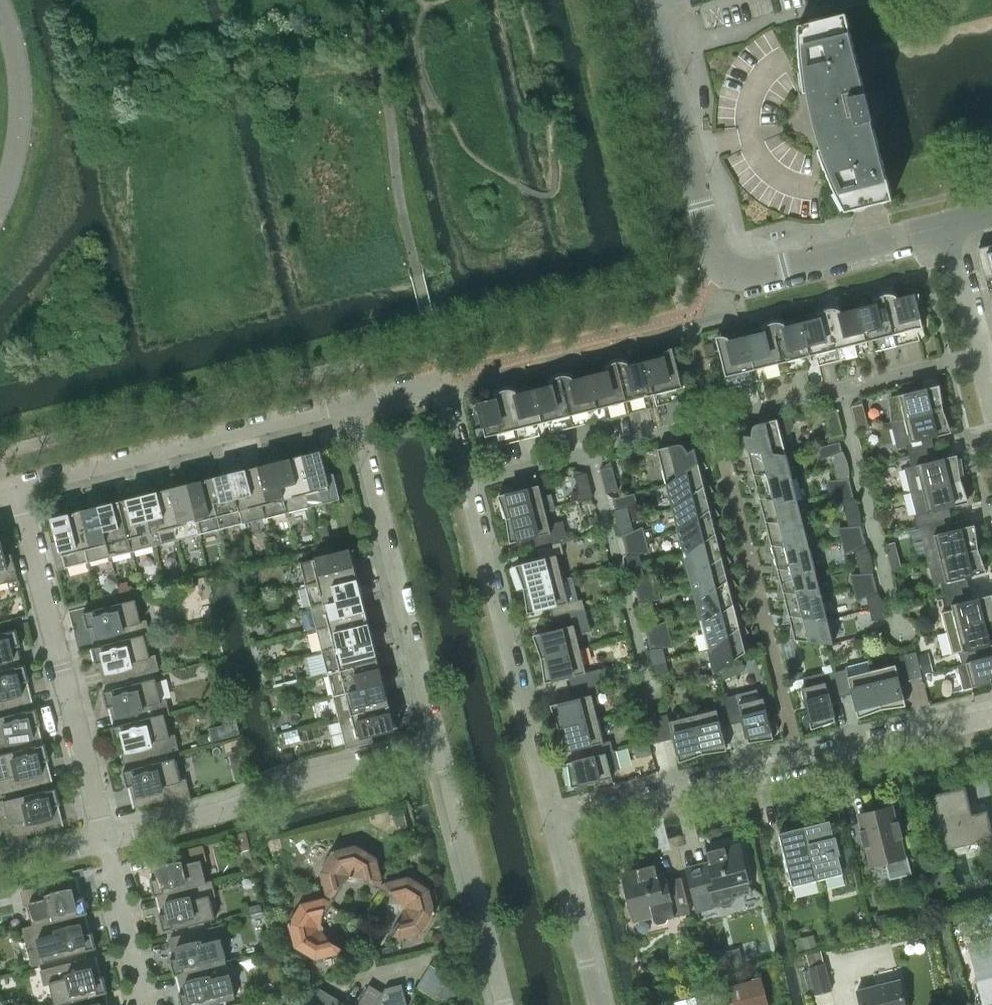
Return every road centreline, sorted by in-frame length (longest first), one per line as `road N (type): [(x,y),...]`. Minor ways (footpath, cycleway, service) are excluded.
road 1 (residential): [(551,822),(991,711)]
road 2 (residential): [(105,840),(16,488)]
road 3 (residential): [(353,401),(434,746)]
road 4 (residential): [(353,401),(16,488)]
road 5 (residential): [(551,822),(466,485)]
road 6 (residential): [(105,840),(434,746)]
road 7 (residential): [(721,266),(652,15)]
road 8 (residential): [(735,414),(976,356)]
road 9 (residential): [(466,485),(699,422)]
road 10 (residential): [(721,266),(753,275),(941,226)]
road 11 (residential): [(434,746),(484,948)]
road 12 (residential): [(466,485),(442,379),(353,401)]
road 13 (residential): [(597,1004),(551,822)]
road 14 (residential): [(148,1004),(105,840)]
road 15 (residential): [(334,983),(484,948)]
road 16 (residential): [(976,356),(941,226)]

